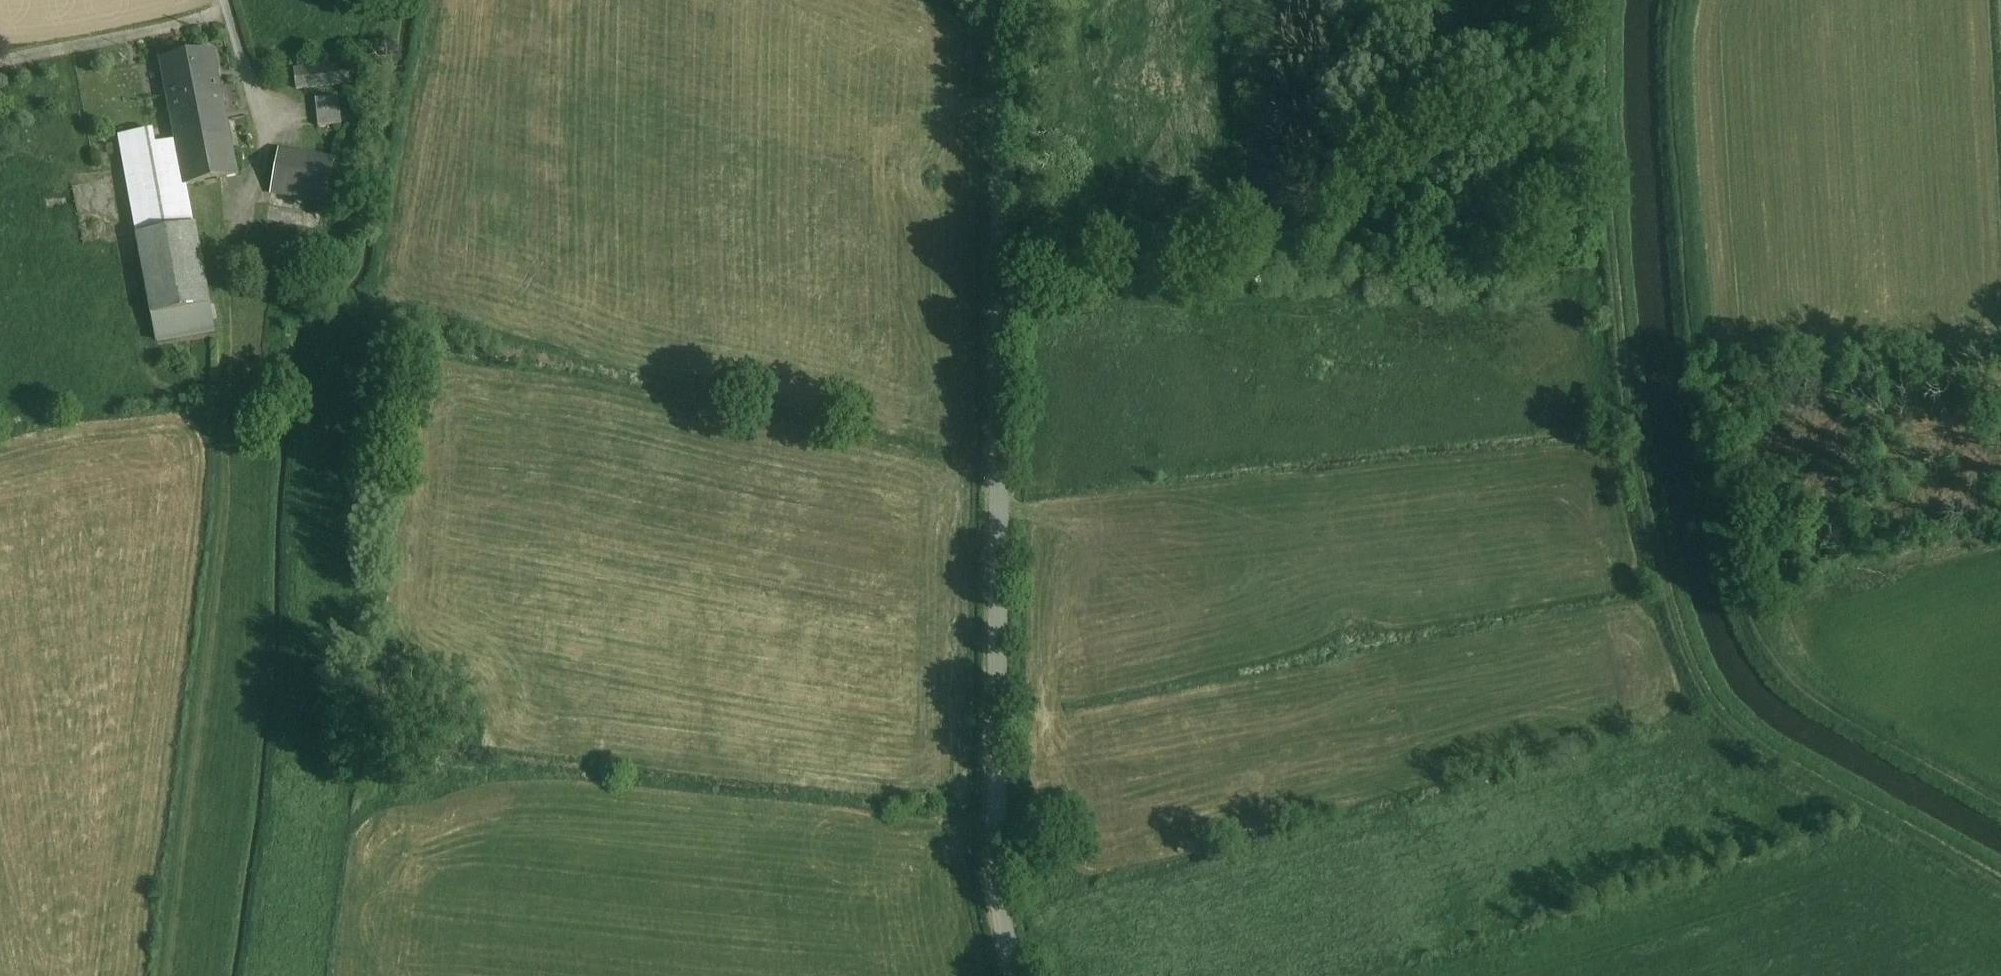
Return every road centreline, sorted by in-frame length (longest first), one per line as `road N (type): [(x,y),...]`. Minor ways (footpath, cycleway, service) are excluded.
road 1 (unclassified): [(1023,975),(1003,885),(1007,0)]
road 2 (unclassified): [(265,126),(224,0)]

